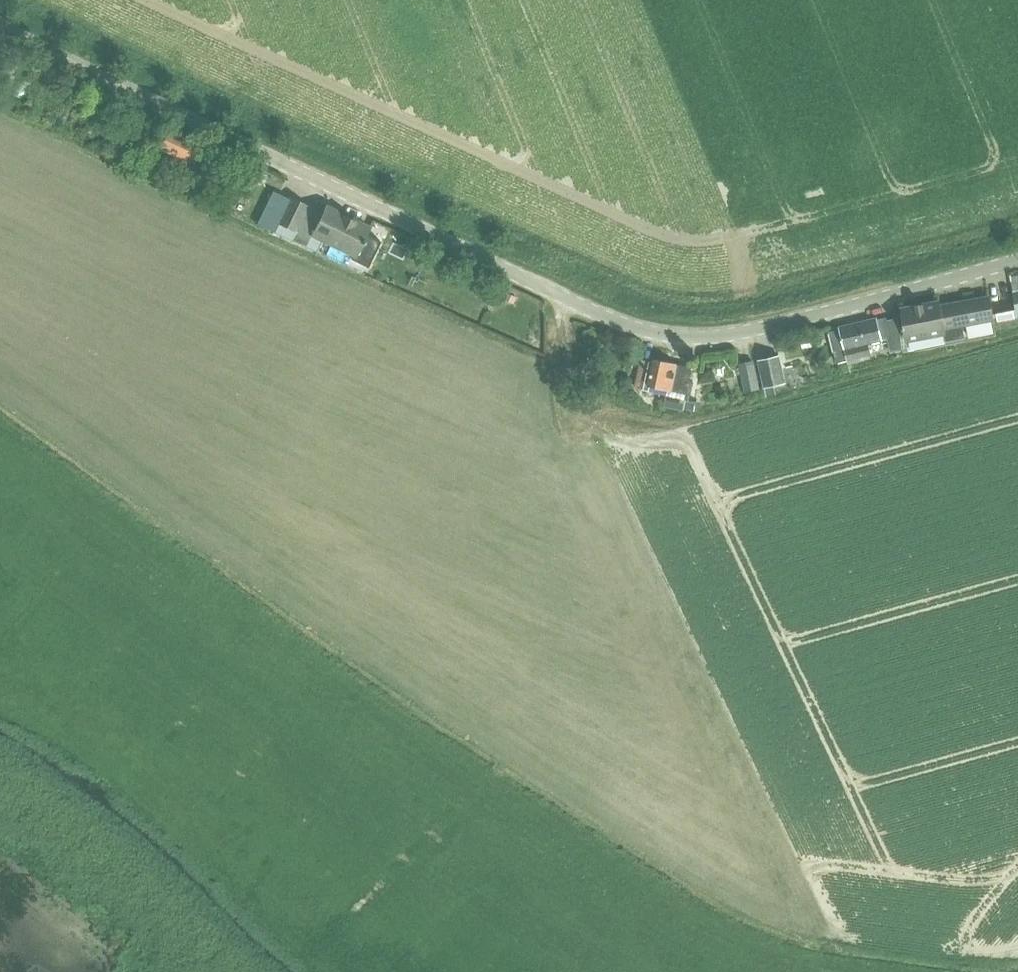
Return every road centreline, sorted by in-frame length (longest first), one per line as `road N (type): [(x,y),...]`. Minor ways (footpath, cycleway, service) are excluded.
road 1 (unclassified): [(0,27),(576,303),(663,335),(722,337),(1017,260)]

